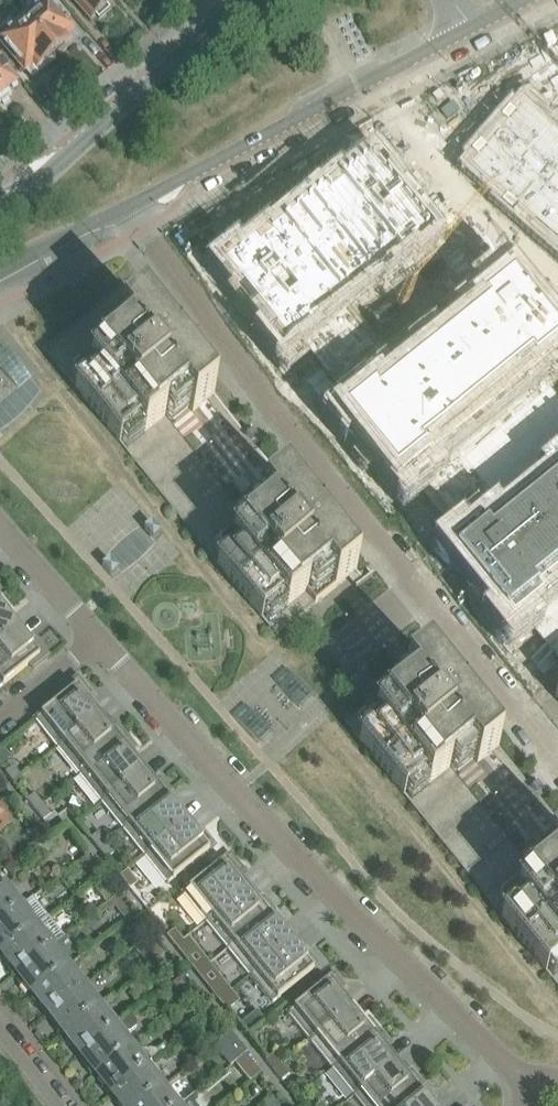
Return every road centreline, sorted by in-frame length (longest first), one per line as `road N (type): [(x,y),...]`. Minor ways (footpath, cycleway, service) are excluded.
road 1 (primary): [(557,1099),(0,471)]
road 2 (primary): [(0,541),(505,1105)]
road 3 (residential): [(117,211),(144,230),(557,766)]
road 4 (residential): [(524,1084),(319,884),(101,639)]
road 5 (tertiary): [(117,211),(478,22)]
road 6 (tertiary): [(239,0),(0,211)]
road 7 (residential): [(101,639),(0,523)]
road 8 (tertiary): [(0,275),(117,211)]
road 9 (residential): [(0,718),(101,639)]

